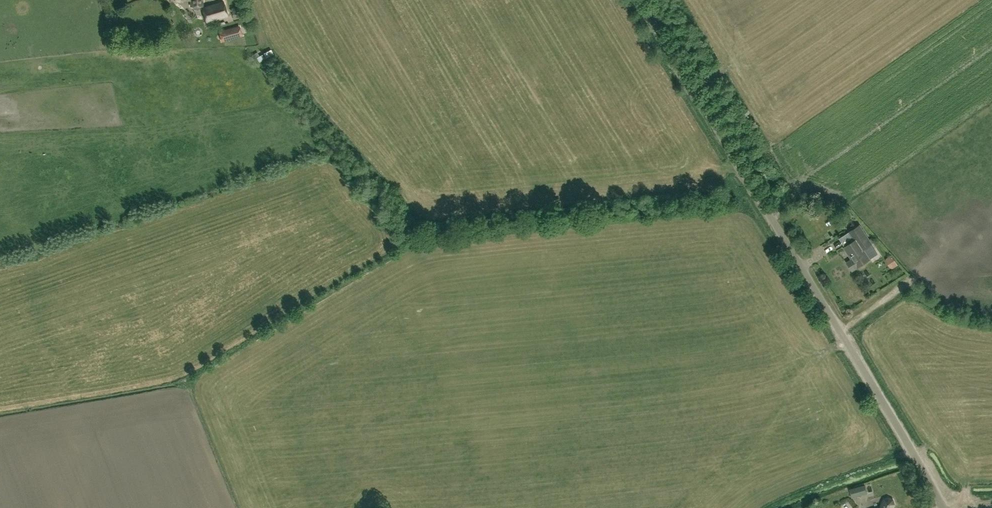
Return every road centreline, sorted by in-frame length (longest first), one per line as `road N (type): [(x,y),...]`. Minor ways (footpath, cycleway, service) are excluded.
road 1 (unclassified): [(944,507),(640,0)]

